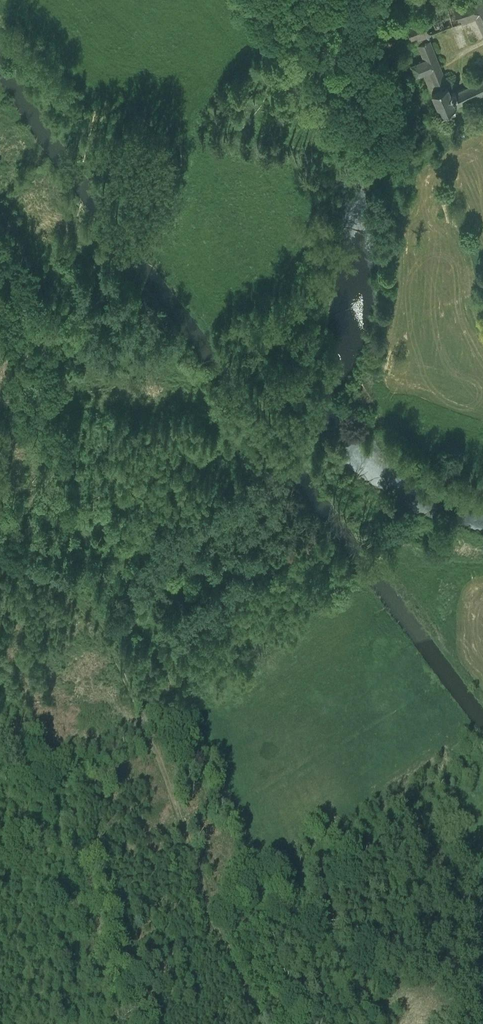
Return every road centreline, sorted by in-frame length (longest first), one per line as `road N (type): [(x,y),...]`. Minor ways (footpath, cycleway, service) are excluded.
road 1 (track): [(0,277),(21,290),(66,447),(26,529),(97,603),(152,738)]
road 2 (track): [(152,738),(263,1023)]
road 3 (track): [(0,760),(60,767),(152,738)]

